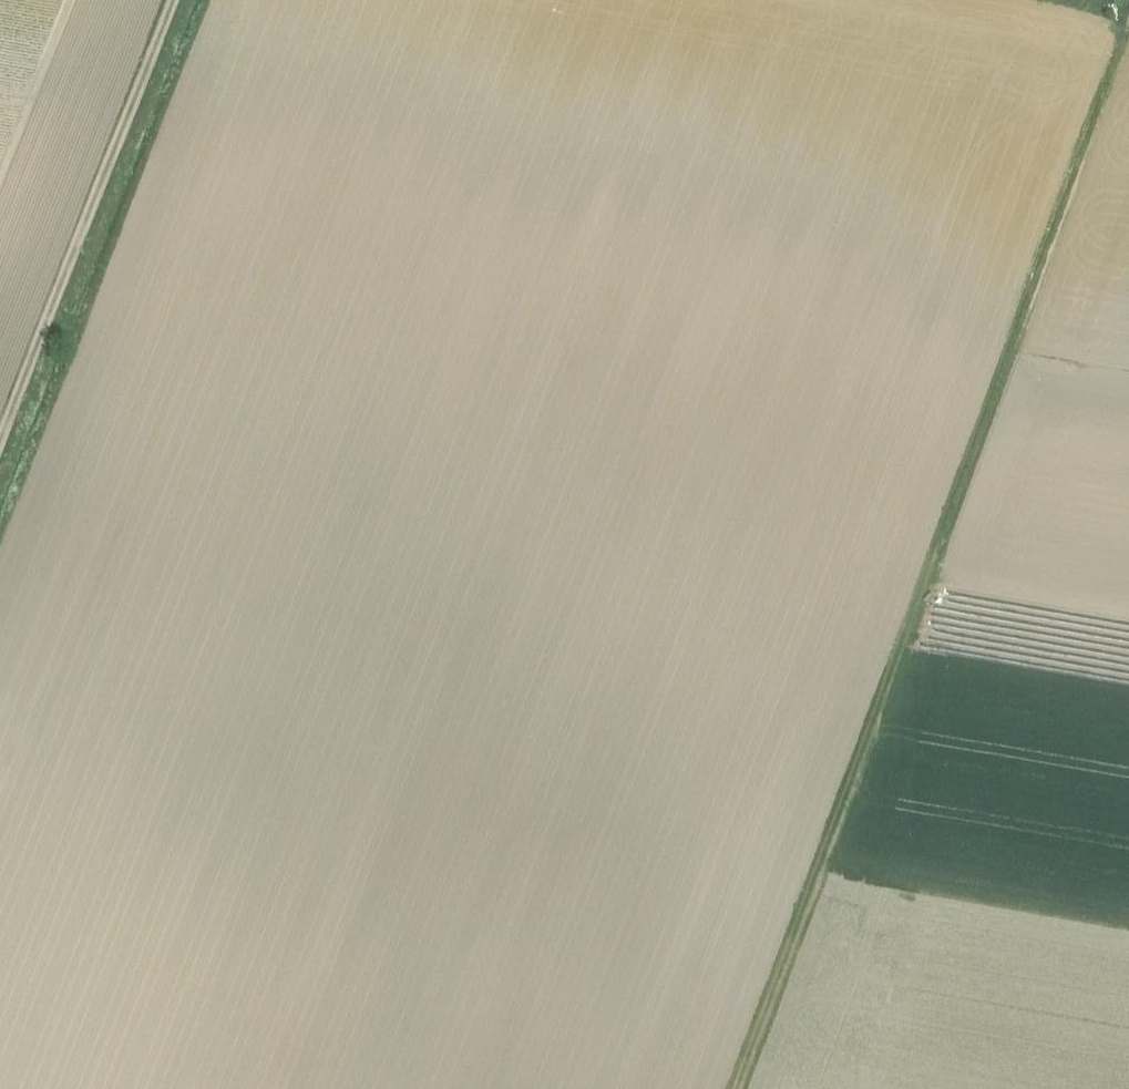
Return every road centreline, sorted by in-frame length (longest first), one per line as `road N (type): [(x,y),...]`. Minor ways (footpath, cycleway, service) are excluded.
road 1 (track): [(0,479),(179,0)]

